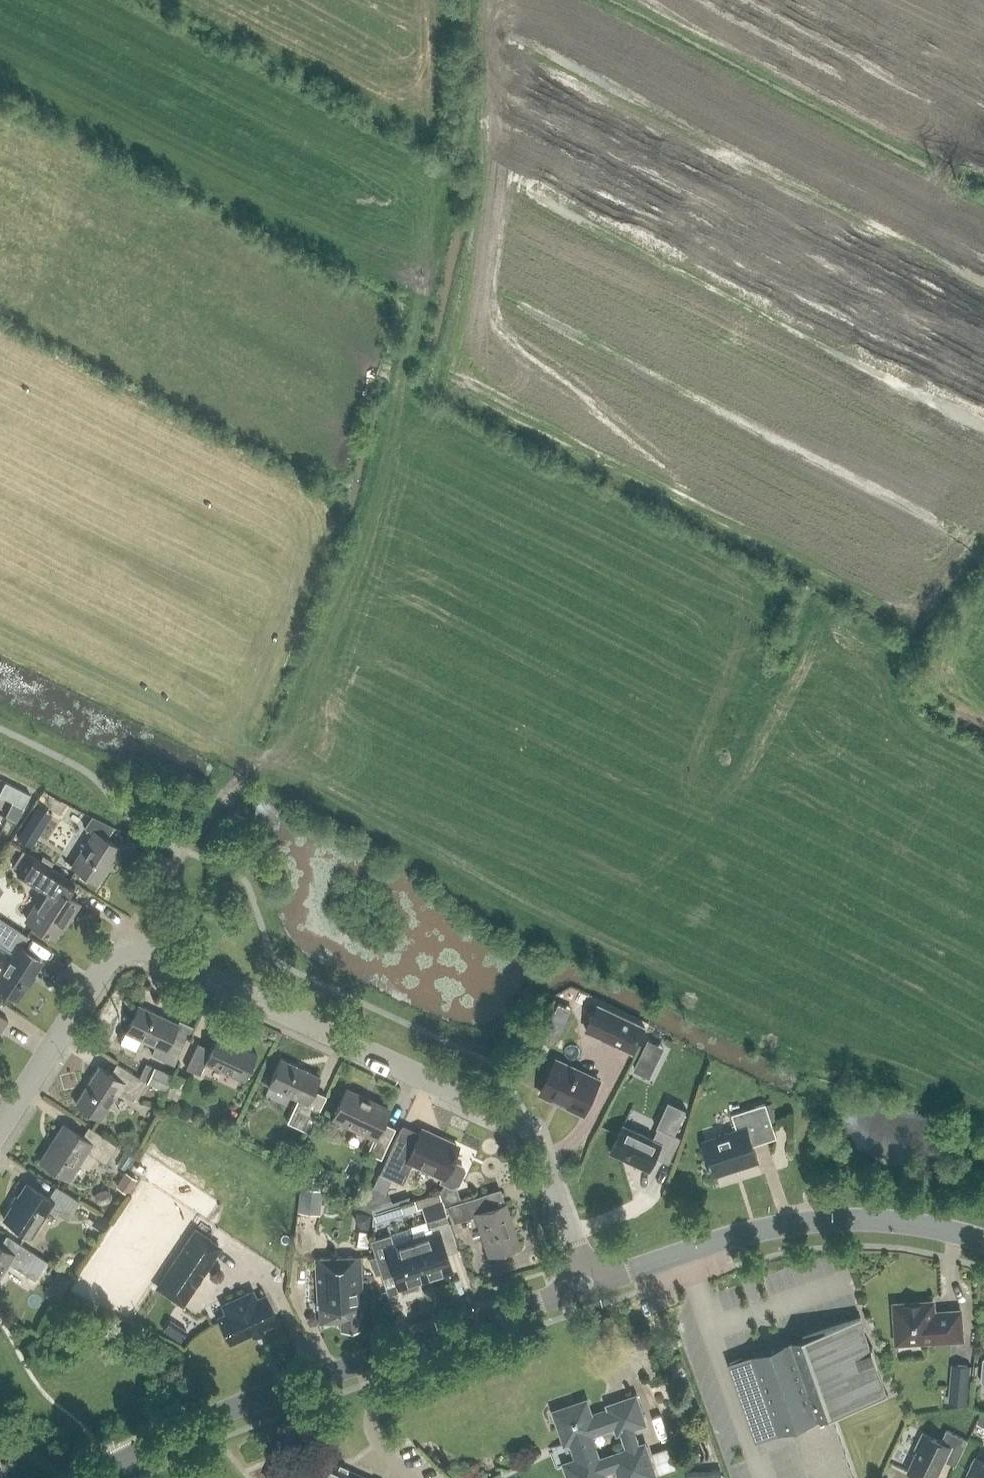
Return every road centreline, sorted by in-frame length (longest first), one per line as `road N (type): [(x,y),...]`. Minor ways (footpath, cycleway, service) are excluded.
road 1 (unclassified): [(585,1283),(536,1132),(150,960)]
road 2 (tertiary): [(91,1477),(209,1418),(585,1283)]
road 3 (tertiary): [(983,1243),(912,1224),(840,1222),(749,1235),(585,1283)]
road 4 (residential): [(150,960),(123,946),(0,1131)]

